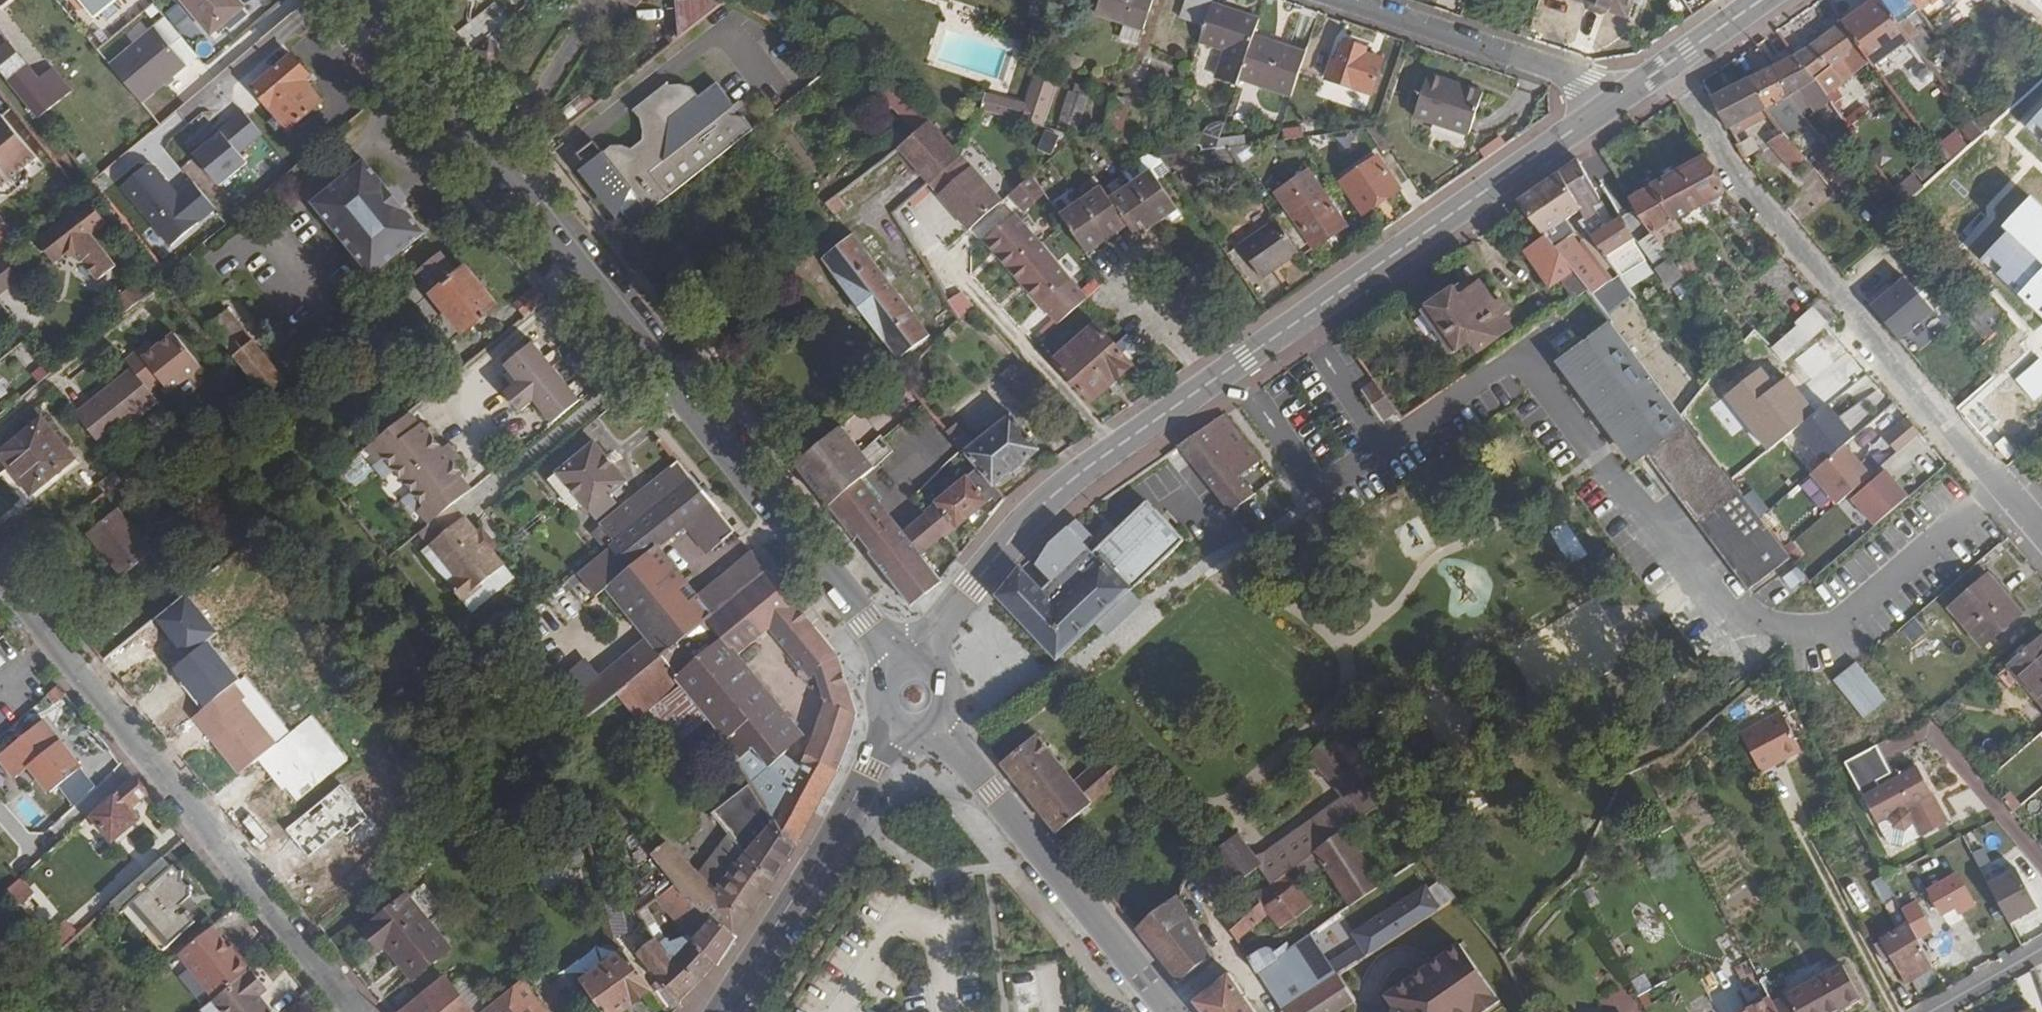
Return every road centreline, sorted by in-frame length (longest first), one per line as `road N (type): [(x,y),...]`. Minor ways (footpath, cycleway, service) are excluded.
road 1 (secondary): [(1629,98),(1039,512),(937,625),(922,675)]
road 2 (secondary): [(901,676),(364,0)]
road 3 (residential): [(2041,538),(1728,179),(1674,66)]
road 4 (residential): [(339,1011),(0,590)]
road 5 (secondary): [(1171,1011),(927,711)]
road 6 (secondary): [(721,1011),(903,715)]
road 7 (residential): [(1331,0),(1629,98)]

